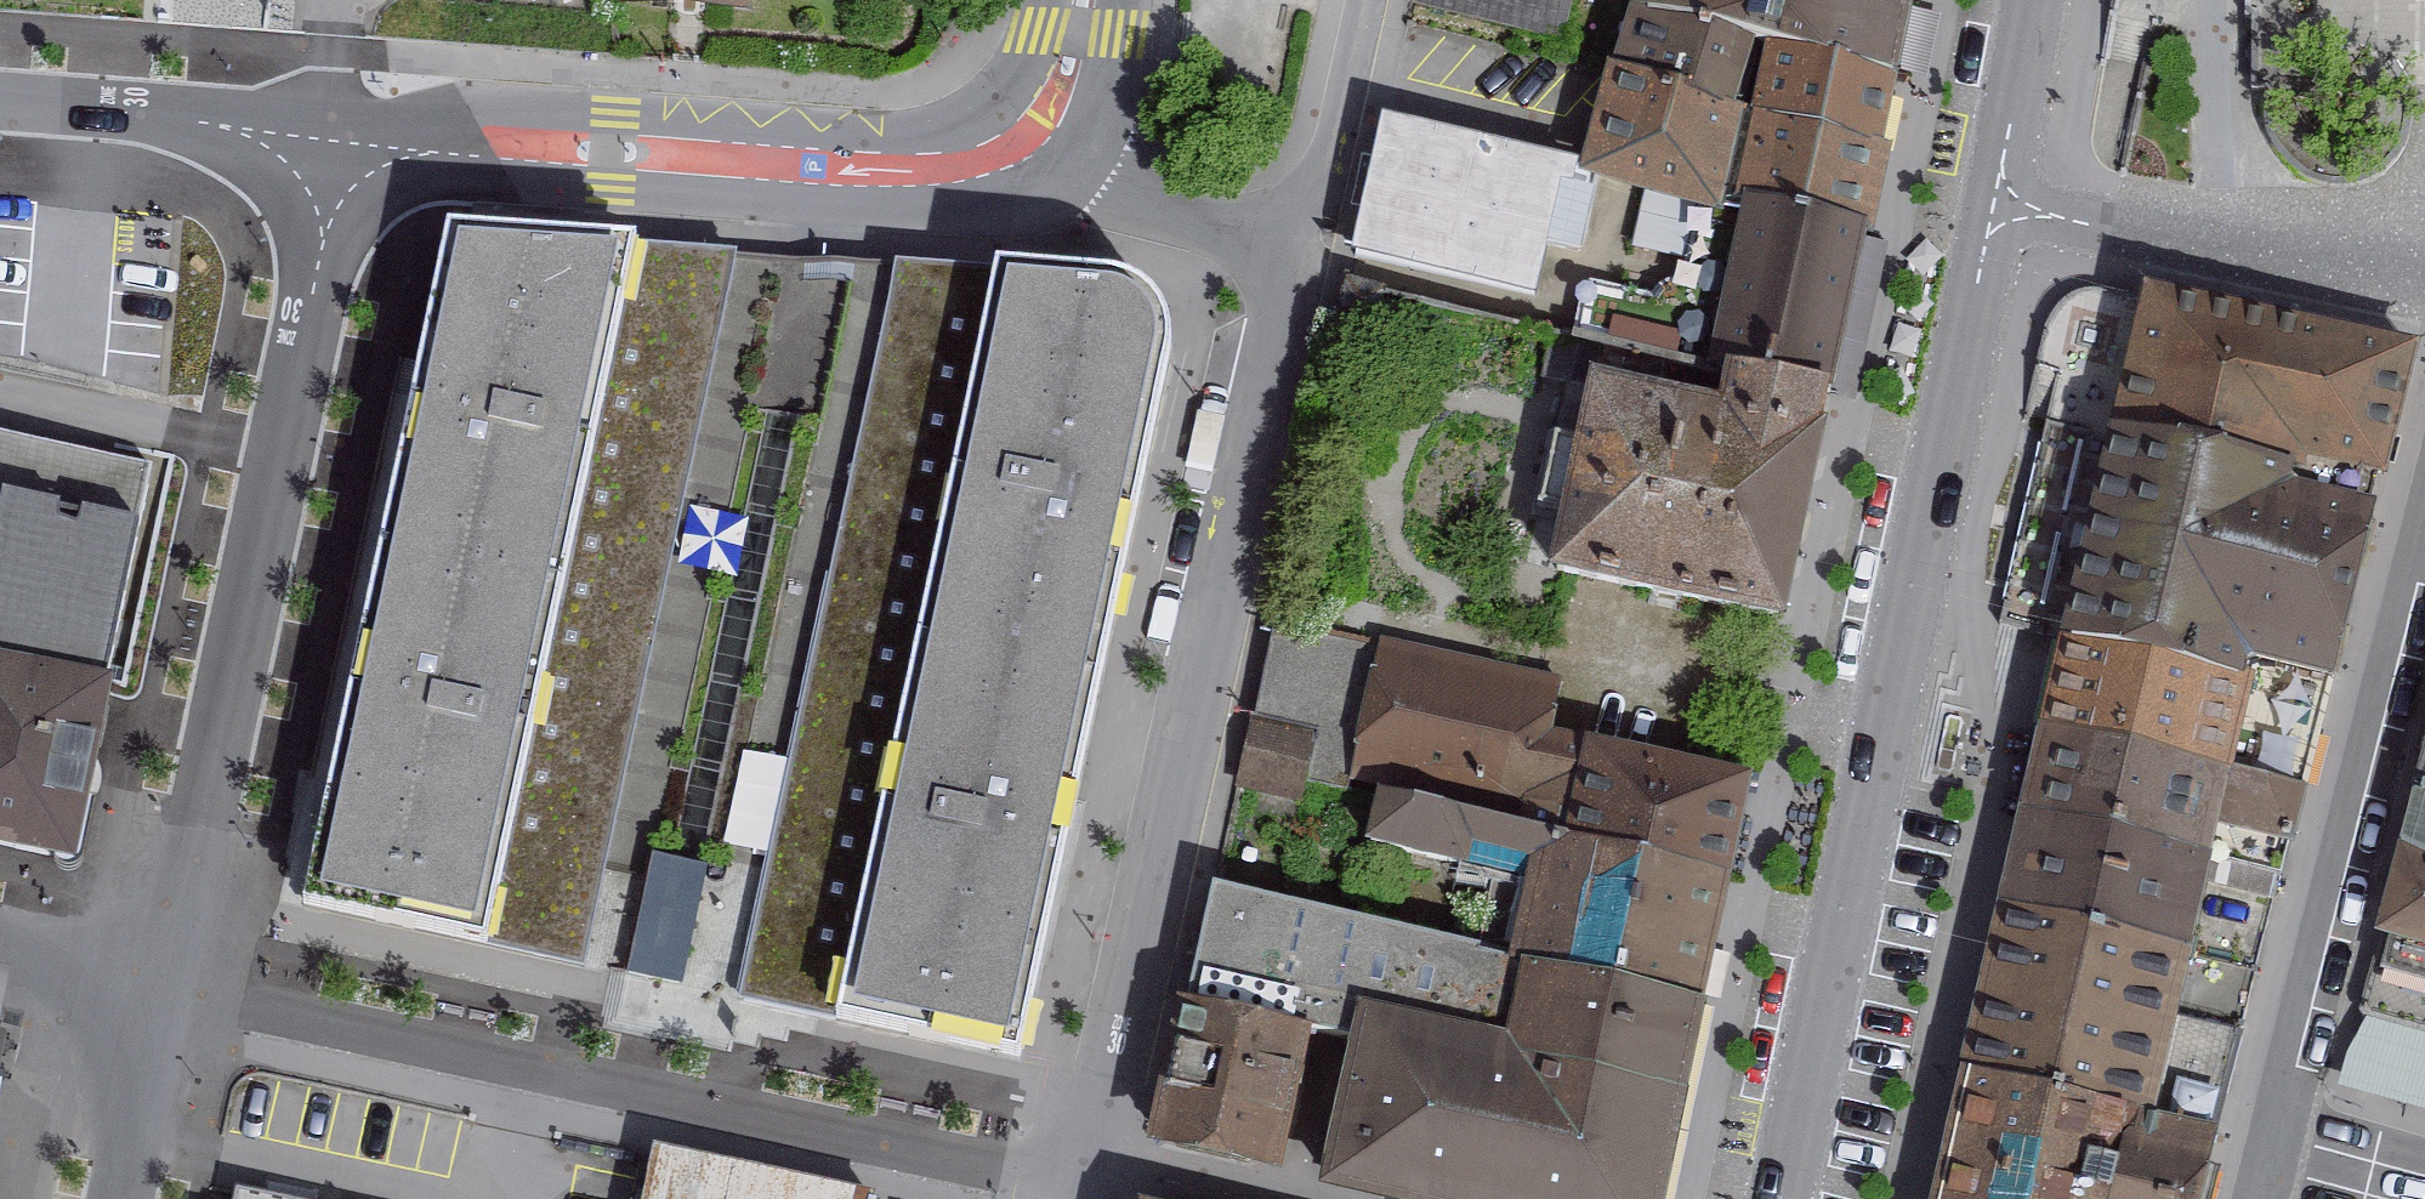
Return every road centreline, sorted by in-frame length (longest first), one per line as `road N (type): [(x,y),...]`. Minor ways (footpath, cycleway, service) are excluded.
road 1 (residential): [(1994,197),(1781,1198)]
road 2 (residential): [(166,969),(986,1153),(1093,1154)]
road 3 (residential): [(1093,1154),(1299,265)]
road 4 (residential): [(345,134),(166,969)]
road 5 (residential): [(2258,1198),(2424,513)]
road 6 (residential): [(1024,132),(982,155),(919,169),(345,134)]
road 7 (residential): [(1994,197),(2094,217),(2243,229),(2424,227)]
road 8 (residential): [(345,134),(0,101)]
road 9 (residential): [(1299,265),(1134,218),(1098,198),(1024,132)]
road 10 (residential): [(1359,0),(1299,265)]
road 11 (residential): [(166,969),(114,1198)]
road 12 (residential): [(2032,0),(1994,197)]
road 13 (residential): [(0,934),(166,969)]
road 14 (residential): [(1024,132),(1058,91),(1092,0)]

